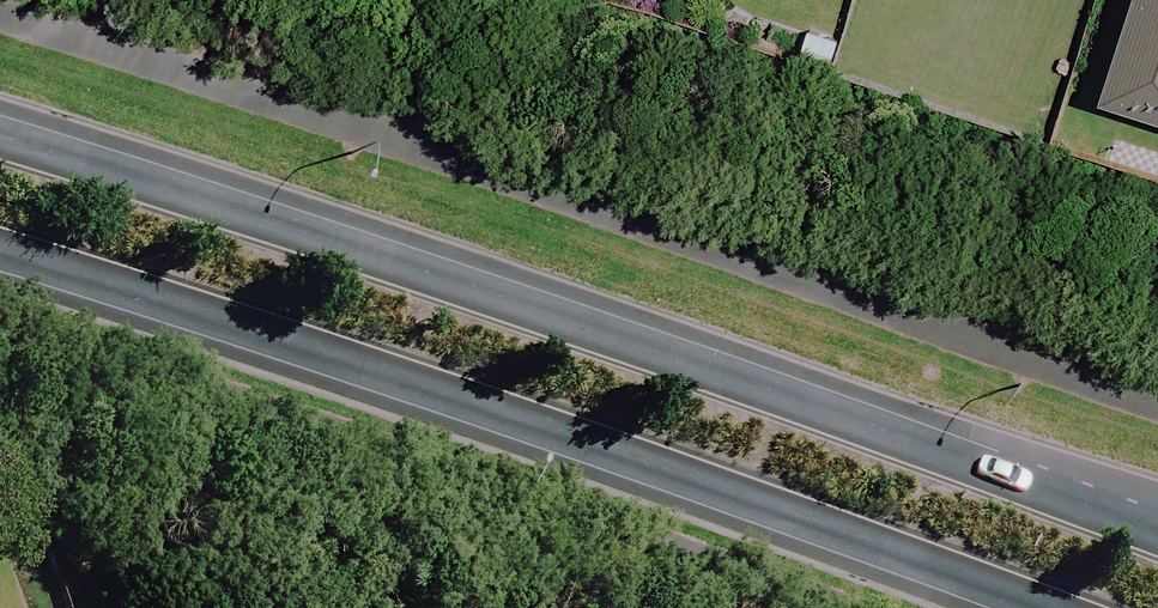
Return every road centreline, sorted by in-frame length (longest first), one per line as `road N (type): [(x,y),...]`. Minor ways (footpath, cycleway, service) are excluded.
road 1 (primary): [(0,126),(541,297),(1157,527)]
road 2 (primary): [(998,607),(525,432),(0,258)]

